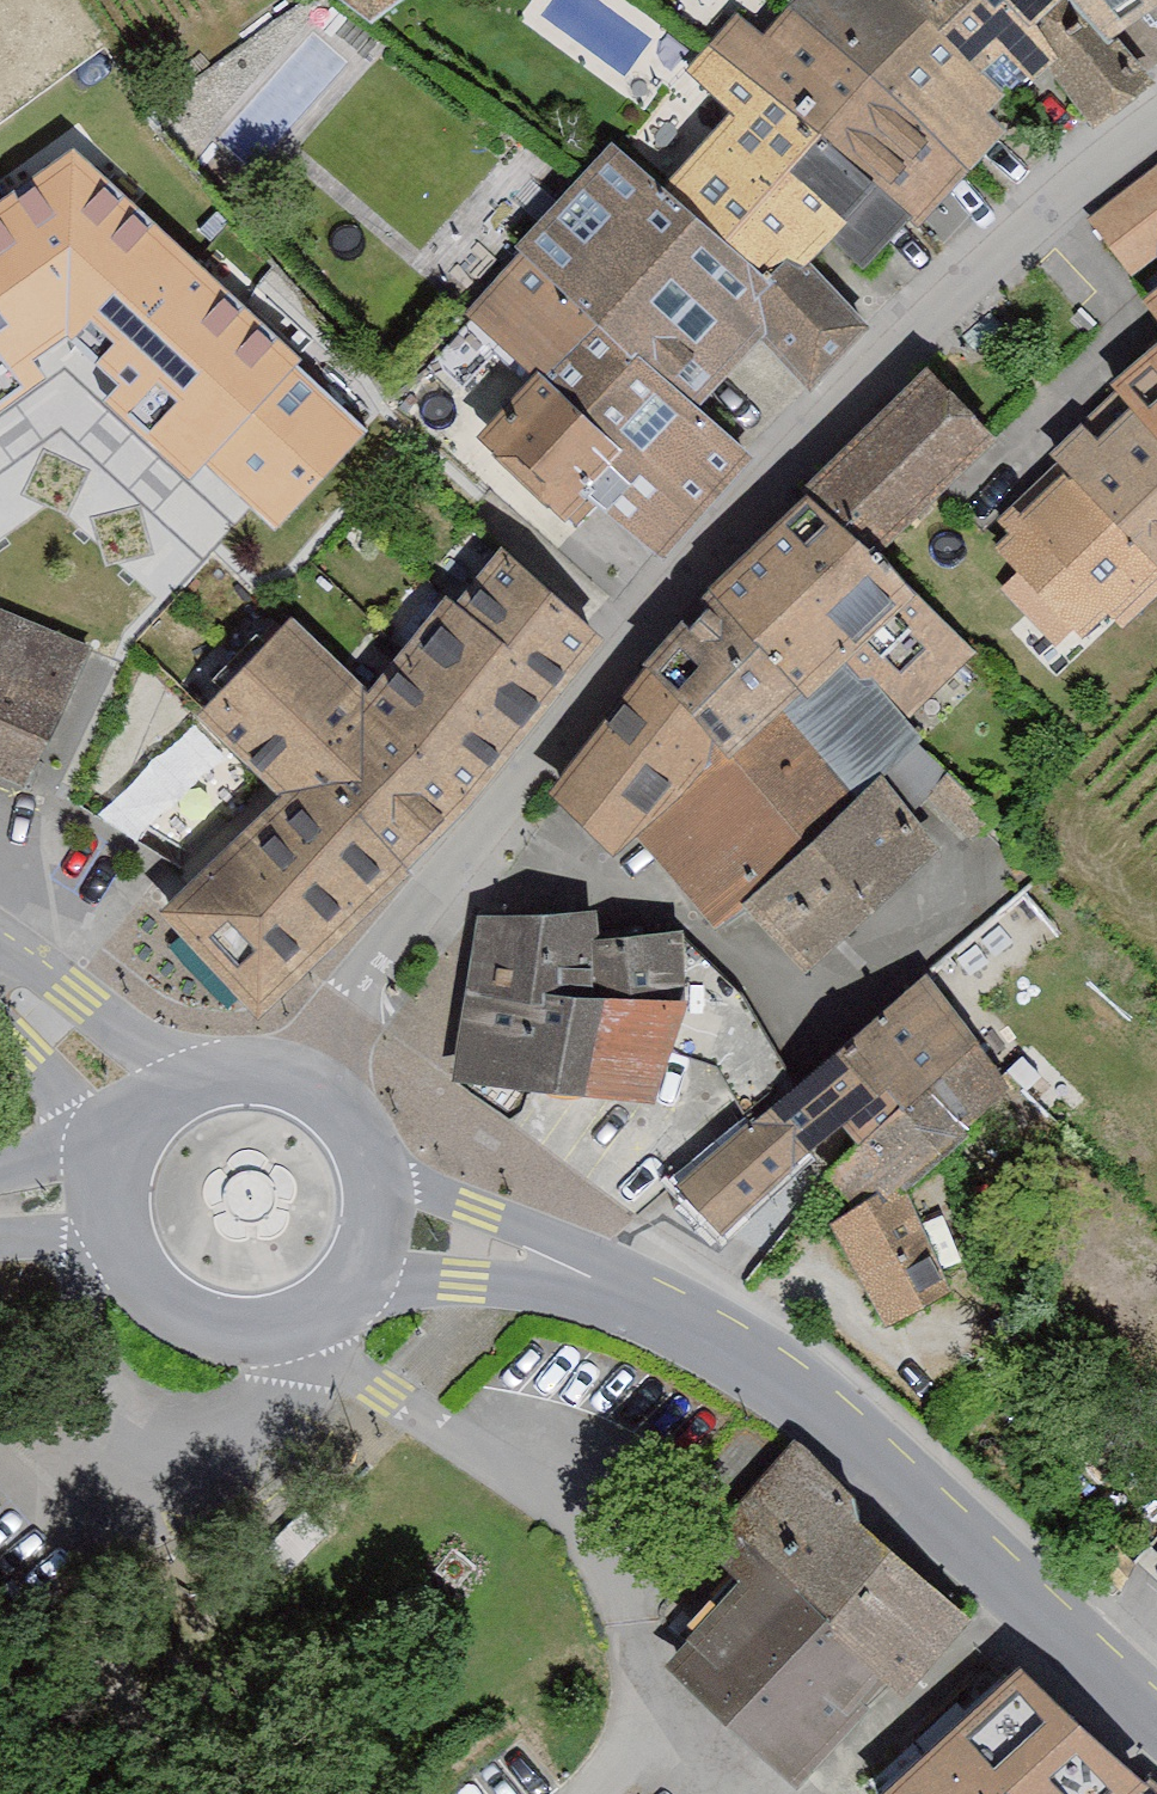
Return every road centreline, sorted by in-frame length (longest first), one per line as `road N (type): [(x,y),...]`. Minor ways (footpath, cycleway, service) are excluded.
road 1 (residential): [(297,1080),(691,573),(892,359),(1156,127)]
road 2 (secondary): [(1156,1718),(816,1392),(719,1335),(586,1271),(477,1243),(381,1233)]
road 3 (secondary): [(116,1215),(128,1262),(147,1291),(202,1330),(236,1338),(270,1337),(331,1312),(371,1263),(381,1233)]
road 4 (secondary): [(150,1115),(0,965)]
road 5 (secondary): [(381,1233),(375,1158),(357,1125),(297,1080)]
road 6 (secondary): [(297,1080),(218,1075),(150,1115)]

